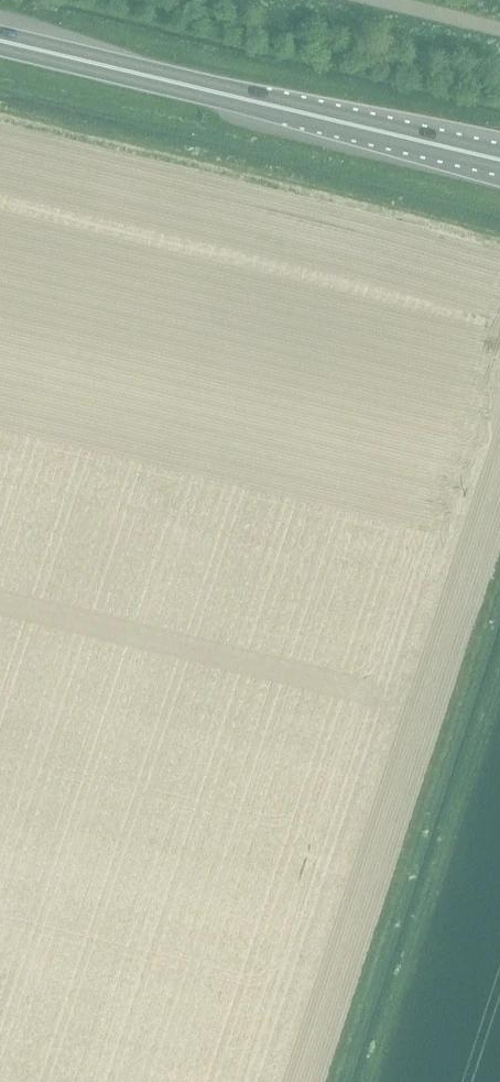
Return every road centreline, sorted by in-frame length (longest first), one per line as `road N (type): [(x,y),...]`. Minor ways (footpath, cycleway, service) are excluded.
road 1 (trunk): [(0,41),(499,160)]
road 2 (unclassified): [(499,31),(368,0)]

